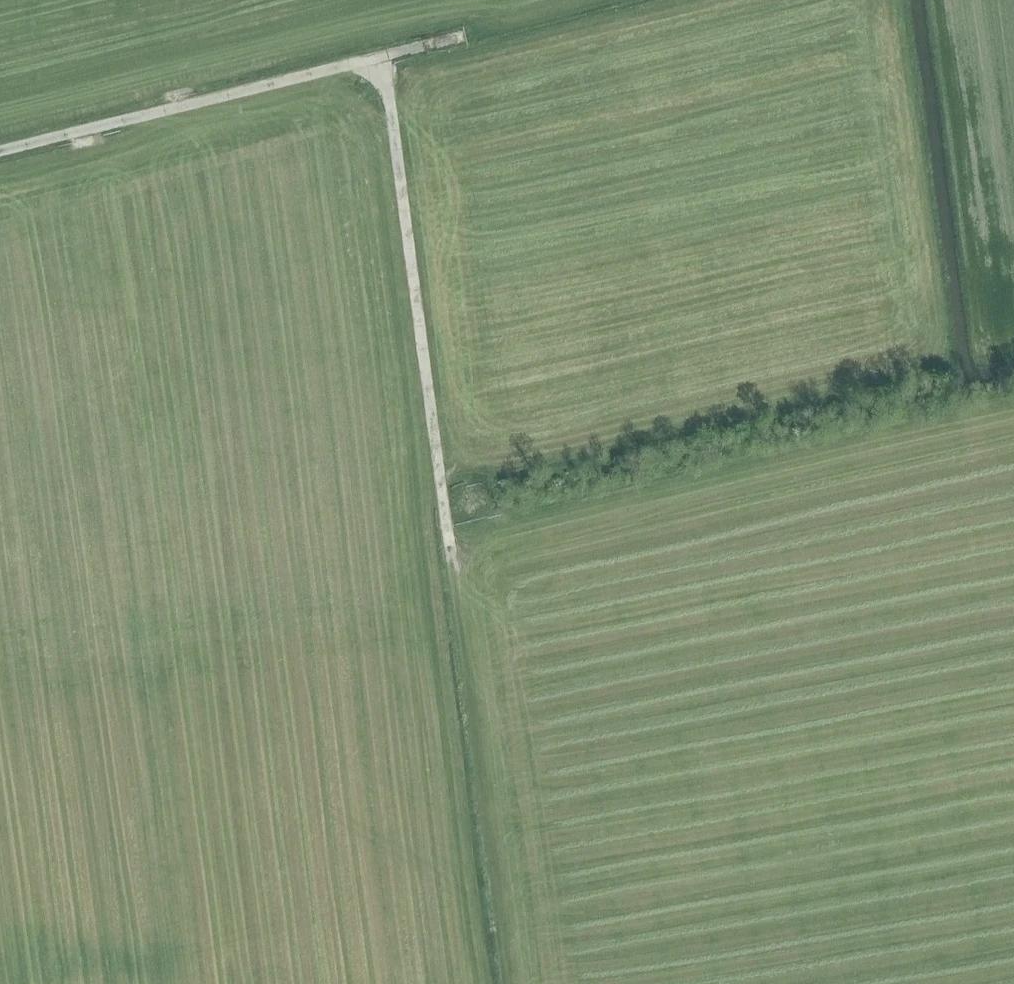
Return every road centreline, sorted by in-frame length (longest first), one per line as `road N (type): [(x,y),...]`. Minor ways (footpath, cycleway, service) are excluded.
road 1 (track): [(448,544),(378,58)]
road 2 (track): [(421,47),(0,151)]

